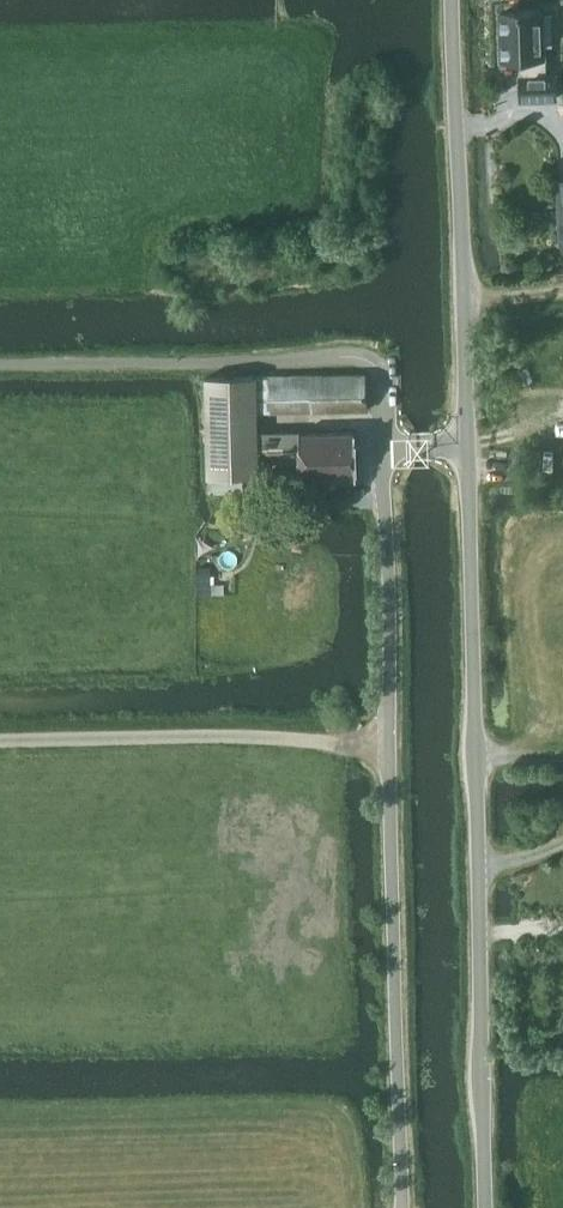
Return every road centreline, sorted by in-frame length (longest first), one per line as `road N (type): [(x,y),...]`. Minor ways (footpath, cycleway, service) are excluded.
road 1 (tertiary): [(490,1207),(468,445)]
road 2 (unclassified): [(402,1207),(384,446)]
road 3 (unclassified): [(384,446),(380,374),(358,356),(0,365)]
road 4 (tertiary): [(468,445),(456,0)]

